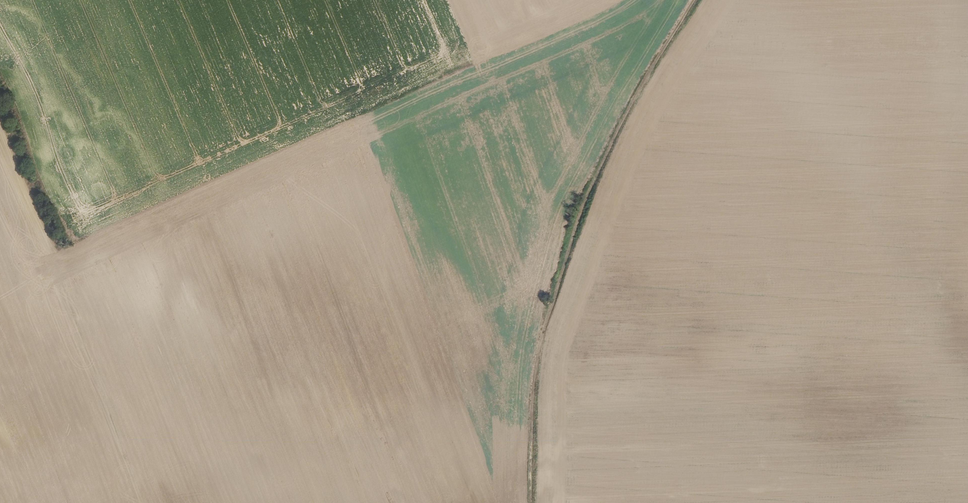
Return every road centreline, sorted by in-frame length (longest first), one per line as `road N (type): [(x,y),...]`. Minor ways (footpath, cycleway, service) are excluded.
road 1 (track): [(533,502),(535,389),(547,327),(591,194),(698,0)]

